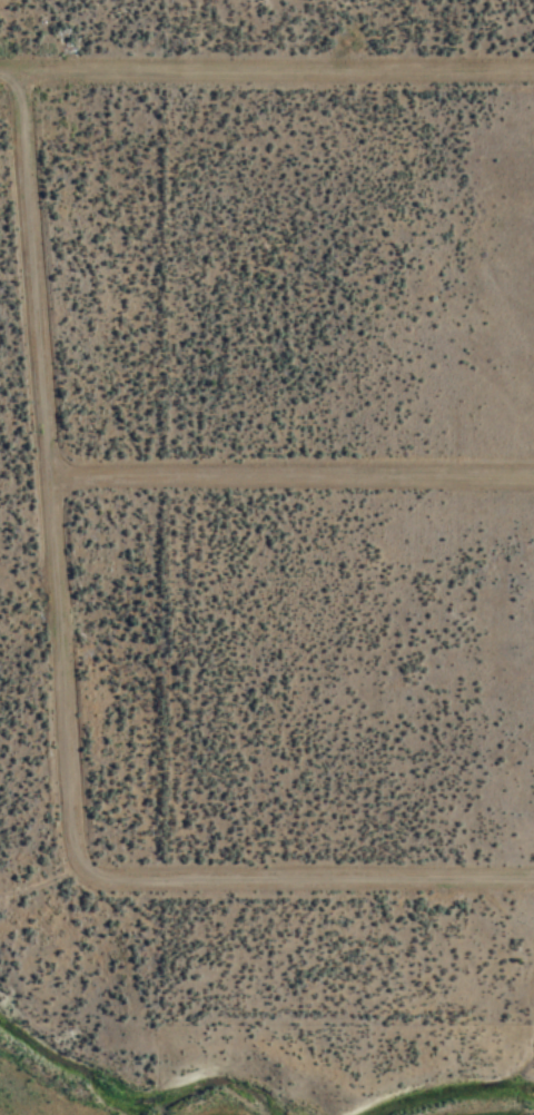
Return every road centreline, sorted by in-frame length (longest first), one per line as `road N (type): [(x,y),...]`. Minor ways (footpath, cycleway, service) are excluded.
road 1 (residential): [(89,865),(78,845),(26,111),(6,76)]
road 2 (residential): [(533,74),(0,76)]
road 3 (residential): [(56,485),(533,483)]
road 4 (residential): [(533,883),(117,884),(89,865)]

